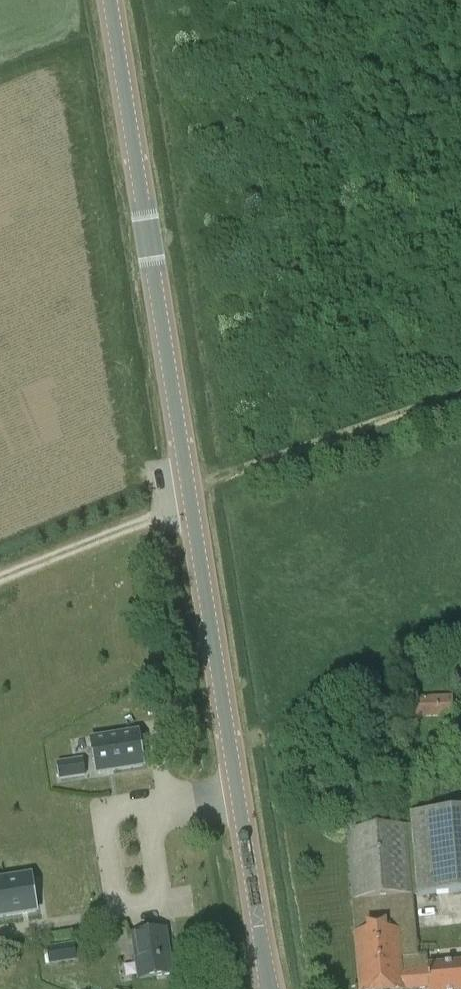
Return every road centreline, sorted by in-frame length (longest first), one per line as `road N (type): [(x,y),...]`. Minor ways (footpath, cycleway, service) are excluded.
road 1 (tertiary): [(263,988),(177,488),(107,0)]
road 2 (track): [(460,393),(177,488)]
road 3 (track): [(180,506),(0,579)]

